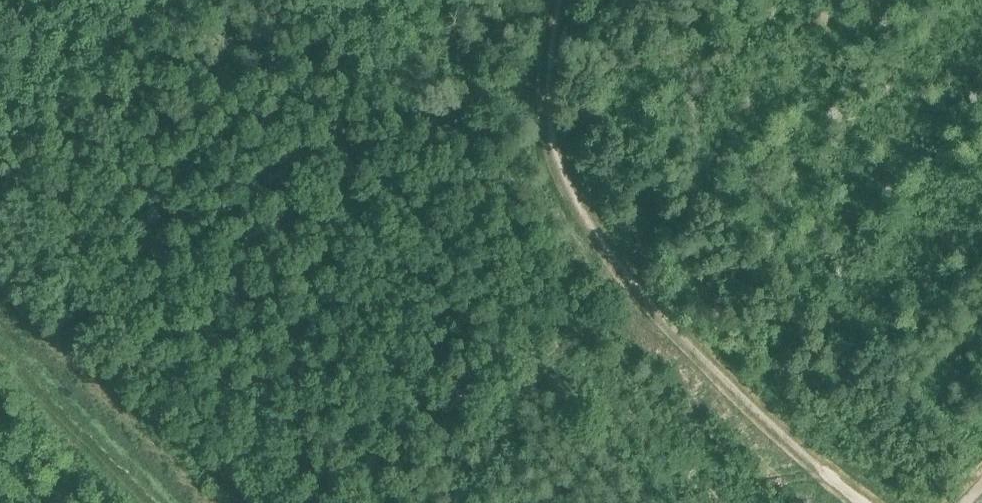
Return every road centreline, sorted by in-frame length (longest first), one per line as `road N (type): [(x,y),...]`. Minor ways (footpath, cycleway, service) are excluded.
road 1 (track): [(847,502),(686,339),(617,257),(574,187),(552,146),(540,61),(550,0)]

